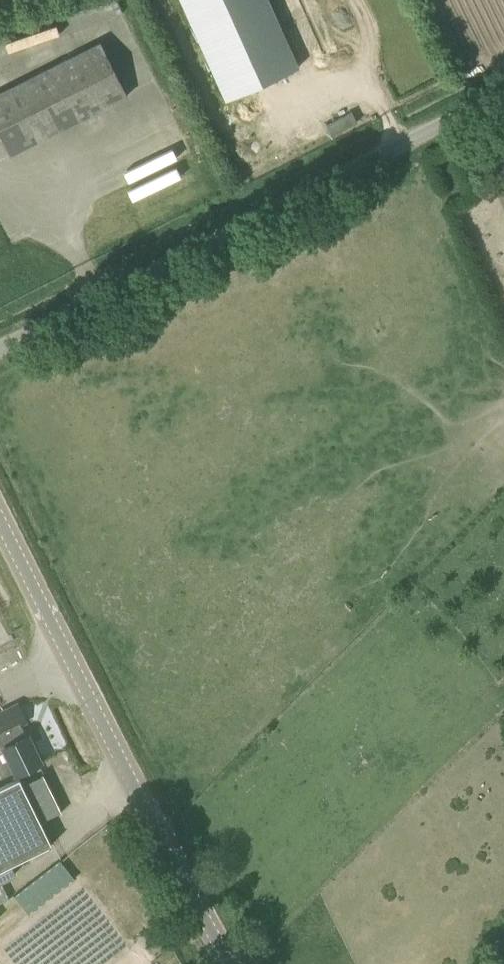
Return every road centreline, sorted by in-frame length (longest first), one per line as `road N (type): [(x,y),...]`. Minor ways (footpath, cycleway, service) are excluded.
road 1 (unclassified): [(0,353),(503,99)]
road 2 (secondary): [(232,963),(0,512)]

